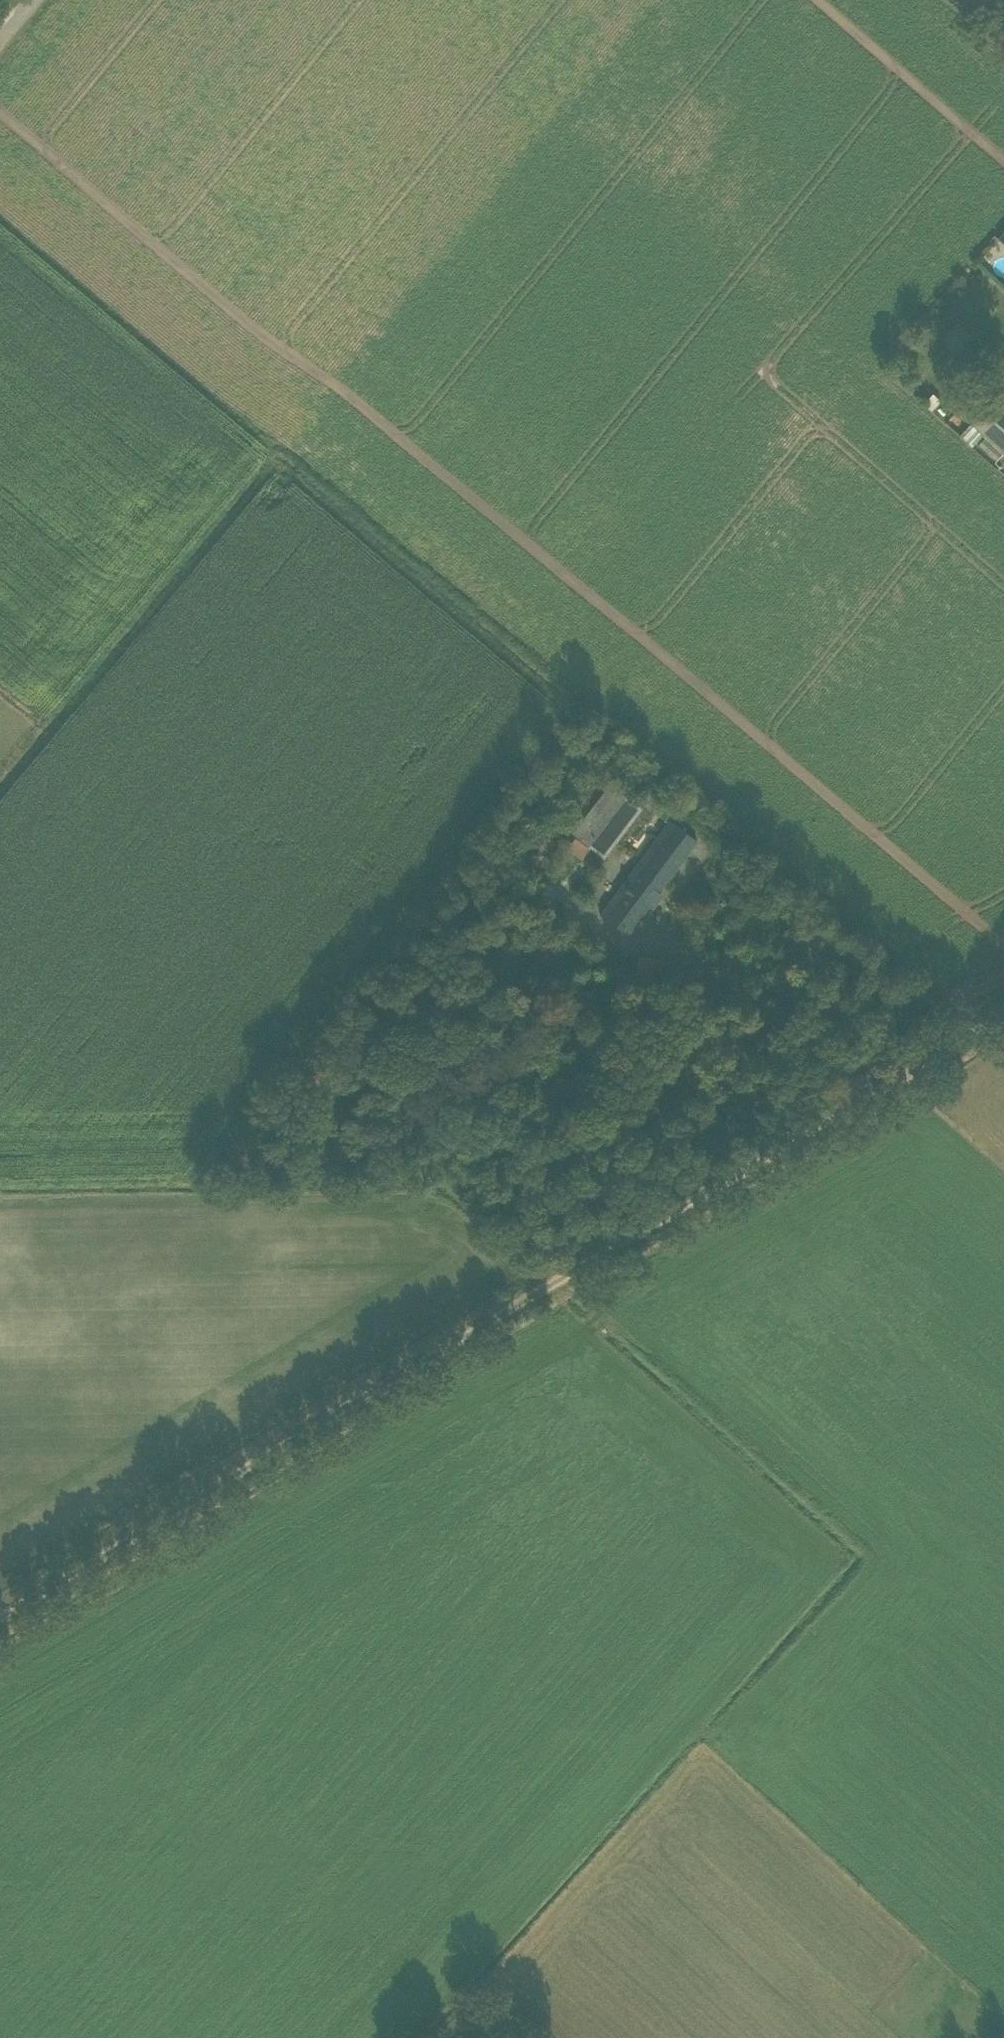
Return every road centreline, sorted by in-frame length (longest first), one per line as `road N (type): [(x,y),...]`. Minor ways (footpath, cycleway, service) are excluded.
road 1 (track): [(0,1607),(857,1100)]
road 2 (unclassified): [(857,1100),(1003,1012)]

